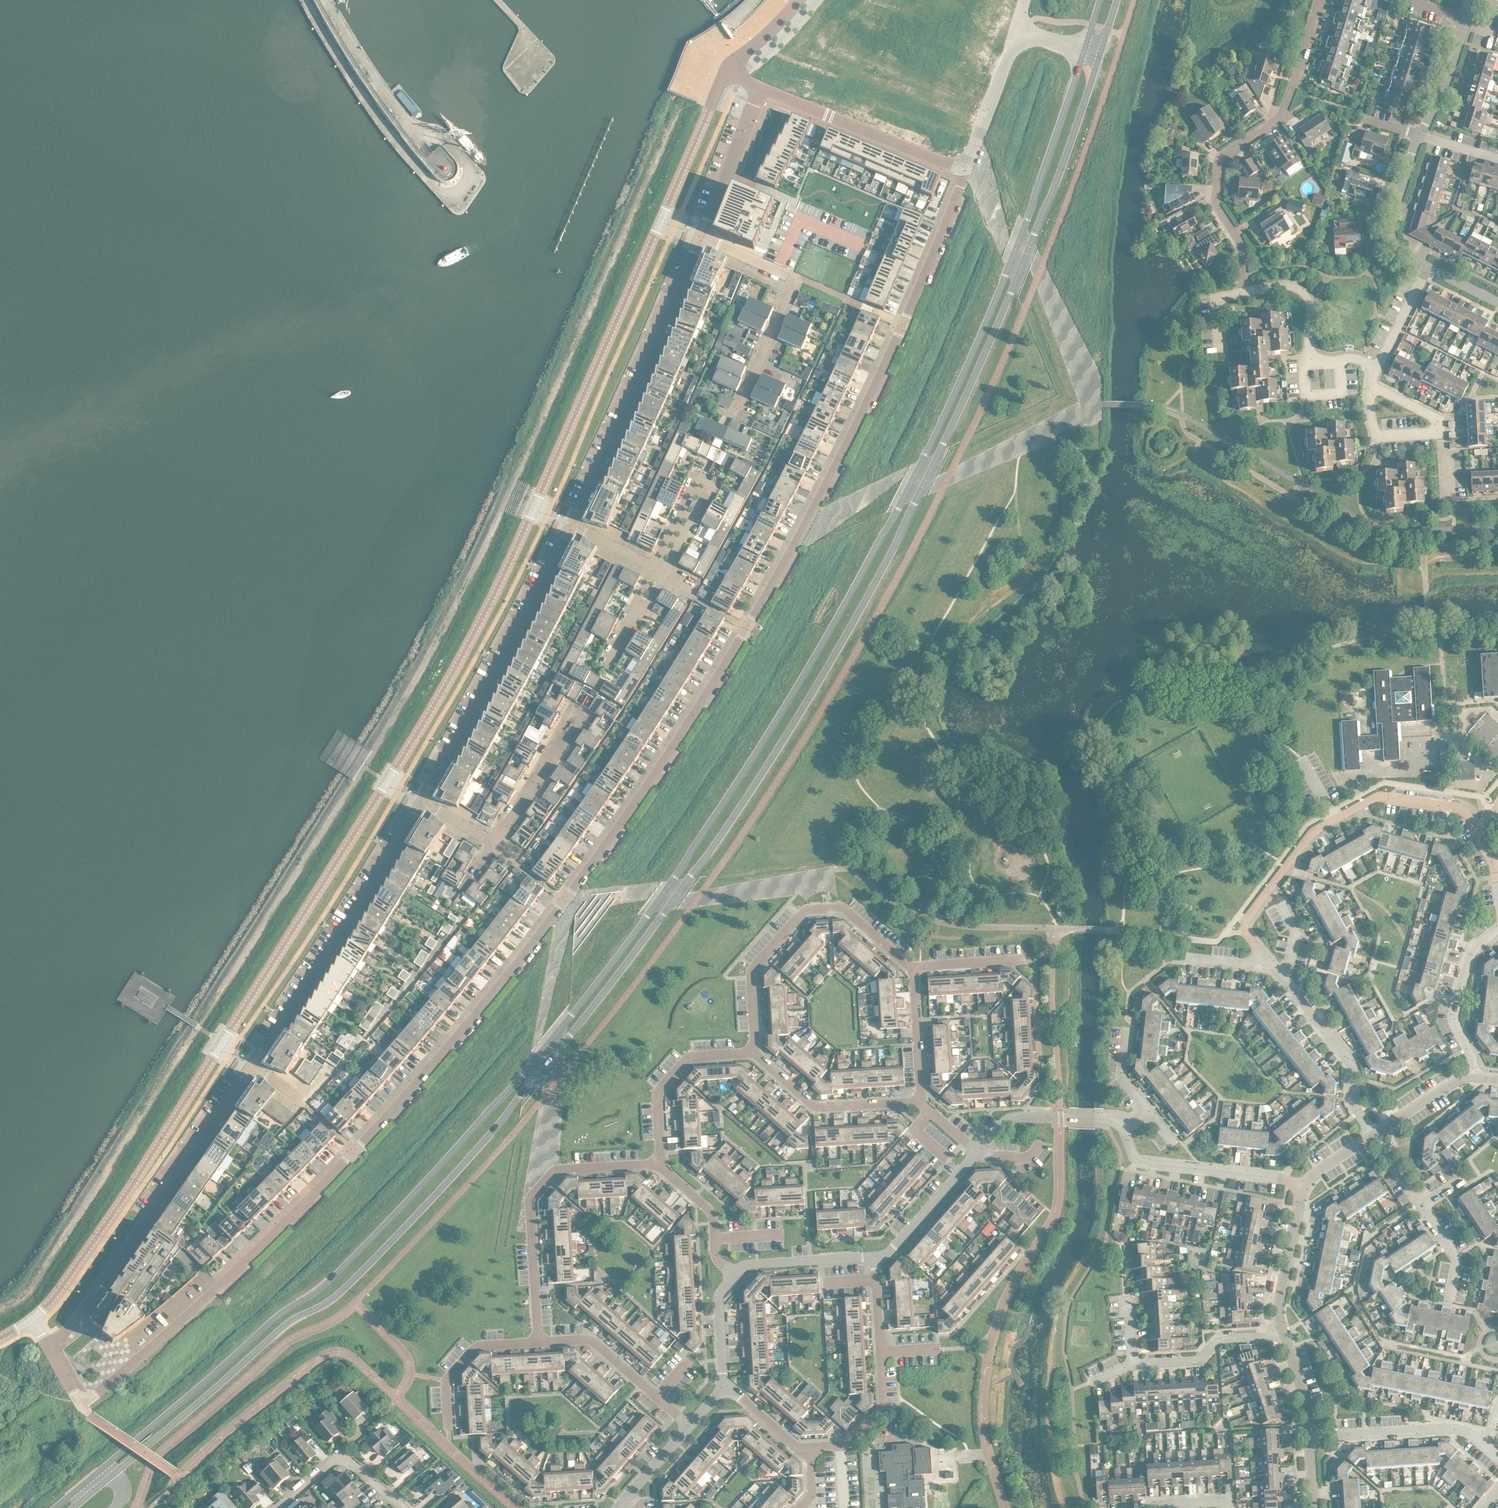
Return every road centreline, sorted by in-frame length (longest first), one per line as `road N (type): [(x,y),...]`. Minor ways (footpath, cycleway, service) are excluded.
road 1 (secondary): [(1088,44),(1020,239),(917,471),(768,733),(630,940),(508,1090),(323,1285),(276,1314),(52,1507)]
road 2 (secondary): [(69,1507),(290,1318),(358,1273),(505,1116),(709,851),(849,632),(928,477),(1060,178),(1102,50)]
road 3 (residential): [(49,1340),(83,1401),(242,1263),(506,976),(686,728),(749,625),(881,373),(969,166)]
road 4 (tertiary): [(35,1316),(146,1167),(416,739),(525,527),(730,71)]
road 5 (residential): [(49,1340),(69,1325),(253,1060)]
road 6 (residential): [(1484,829),(1456,803),(1388,792),(1320,825),(1249,916),(1269,956)]
road 7 (residential): [(1247,286),(1235,227),(1217,192),(1220,163),(1229,147),(1278,117),(1322,0)]
road 8 (residential): [(422,799),(574,521)]
road 9 (residential): [(574,521),(615,447),(705,235)]
road 10 (residential): [(253,1060),(422,799)]
road 11 (residential): [(737,410),(797,278),(705,235)]
road 12 (residential): [(760,82),(969,166)]
road 13 (residential): [(1301,1183),(1141,1156),(1126,1122)]
road 14 (residential): [(1497,1455),(1471,1429),(1314,1435)]
road 15 (residential): [(923,1094),(817,1102),(757,1048)]
road 16 (residential): [(1377,1130),(1351,1087),(1349,1052),(1286,974)]
road 17 (residential): [(757,1048),(753,969),(805,908),(830,903)]
road 18 (residential): [(690,1420),(588,1334),(540,1335)]
road 19 (residential): [(408,1507),(344,1453),(272,1507)]
road 20 (residential): [(1137,1359),(1217,1355),(1217,1337),(1285,1332)]
road 21 (residential): [(705,235),(760,82)]
road 22 (residential): [(1478,1072),(1463,1023),(1471,960),(1497,922)]
road 23 (residential): [(580,708),(494,842)]
road 24 (residential): [(540,1335),(532,1194),(542,1180)]
road 25 (tertiary): [(1425,262),(1393,242),(1422,129)]
road 26 (residential): [(540,1335),(480,1341),(446,1376),(450,1421)]
road 27 (tertiary): [(1285,1332),(1281,1302),(1301,1183)]
road 28 (residential): [(878,1254),(980,1147)]
road 29 (residential): [(737,1271),(754,1260),(878,1254)]
road 30 (residential): [(1455,1249),(1377,1130)]
road 31 (residential): [(969,166),(1017,38)]
road 32 (residential): [(923,1094),(916,966)]
road 33 (residential): [(1309,355),(1309,293),(1284,281),(1247,286)]
road 34 (tertiary): [(1422,129),(1469,12)]
road 35 (residential): [(661,1159),(559,1164),(542,1180)]

